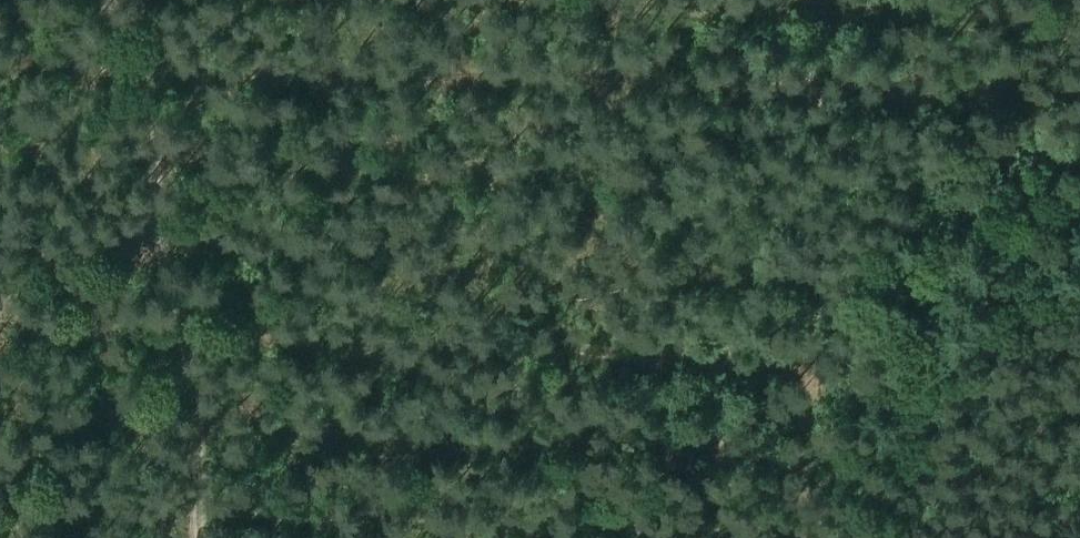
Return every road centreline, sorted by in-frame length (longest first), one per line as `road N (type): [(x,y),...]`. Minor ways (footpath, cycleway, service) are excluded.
road 1 (track): [(116,0),(149,94),(204,368),(212,537)]

